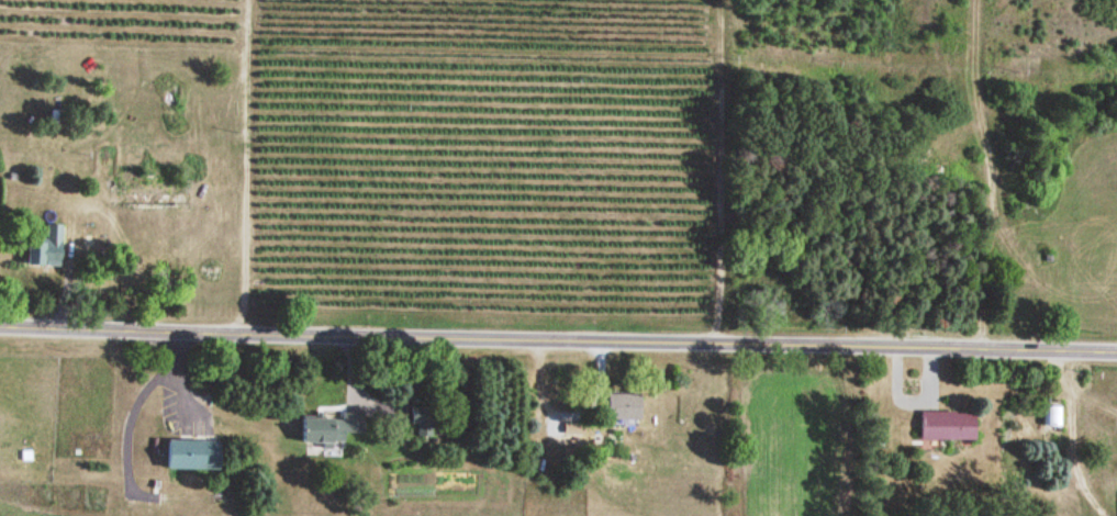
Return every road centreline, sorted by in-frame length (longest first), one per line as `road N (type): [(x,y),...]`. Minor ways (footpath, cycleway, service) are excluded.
road 1 (residential): [(1116,335),(0,319)]

